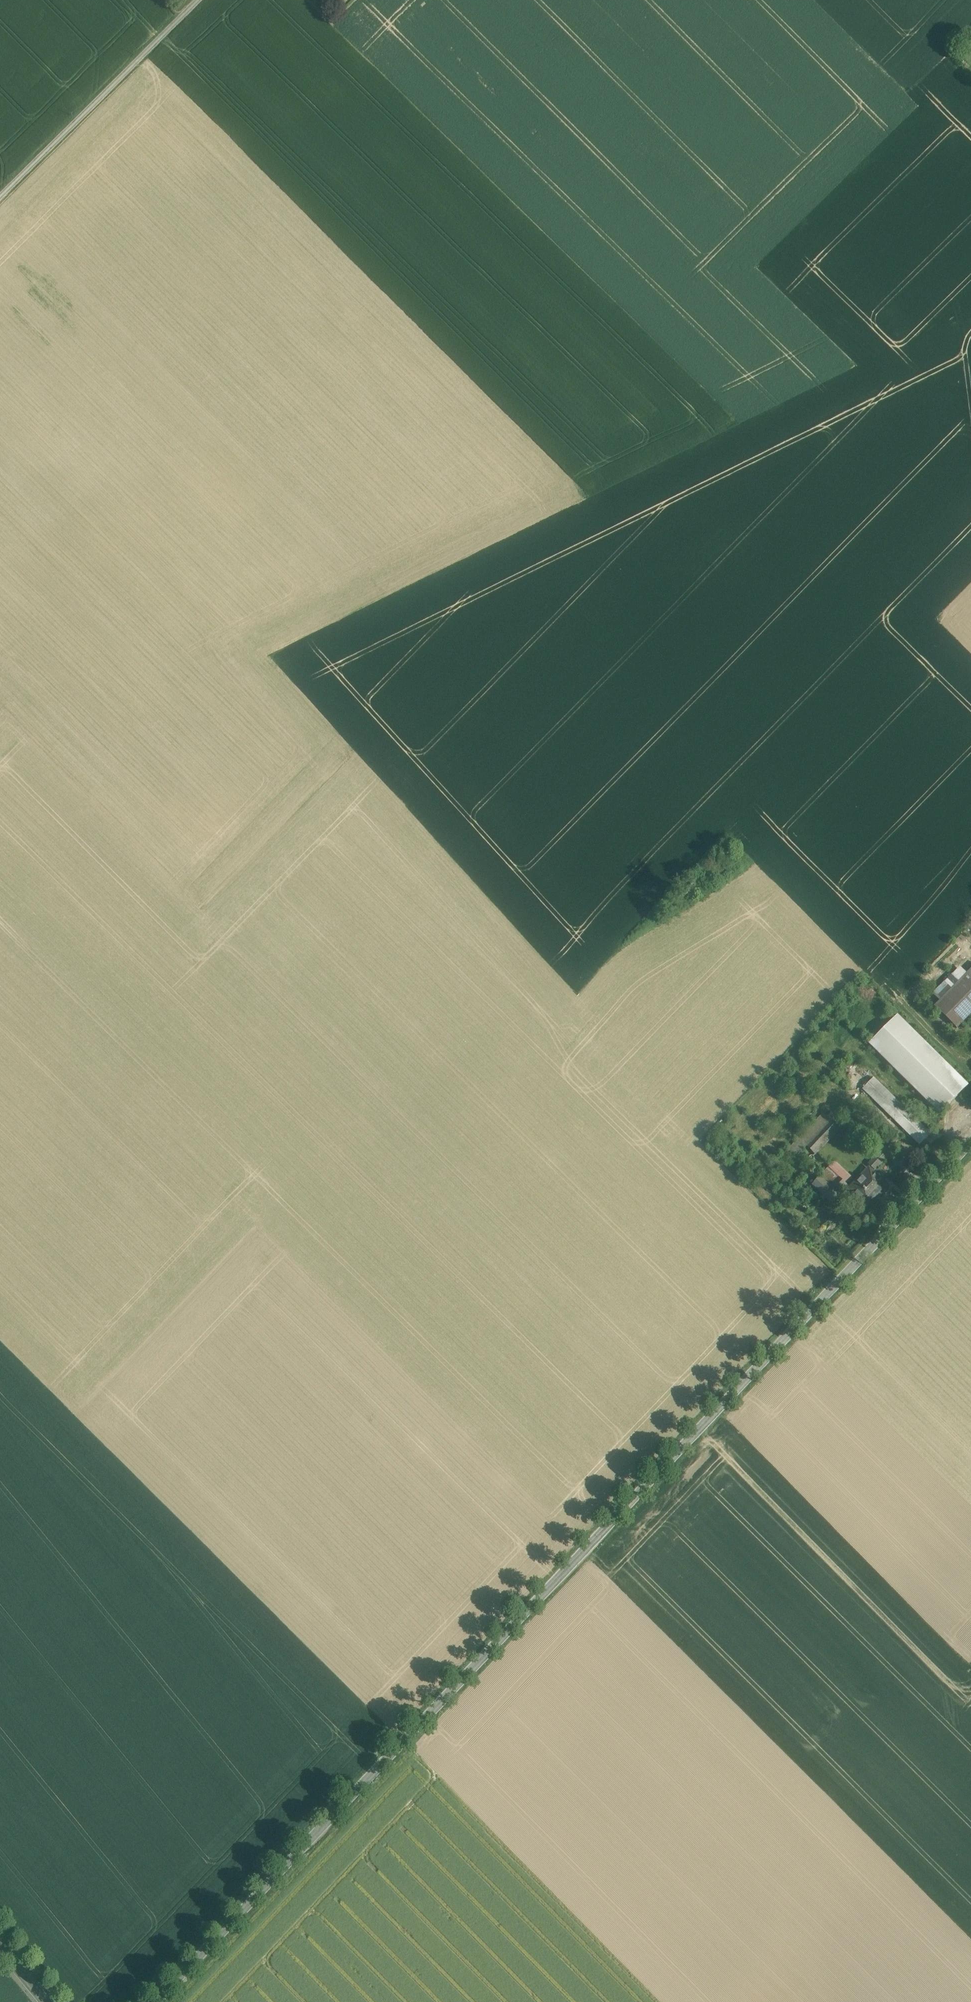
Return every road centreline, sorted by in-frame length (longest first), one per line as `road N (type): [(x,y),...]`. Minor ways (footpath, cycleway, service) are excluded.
road 1 (tertiary): [(155,2001),(970,1142)]
road 2 (track): [(0,196),(195,0)]

